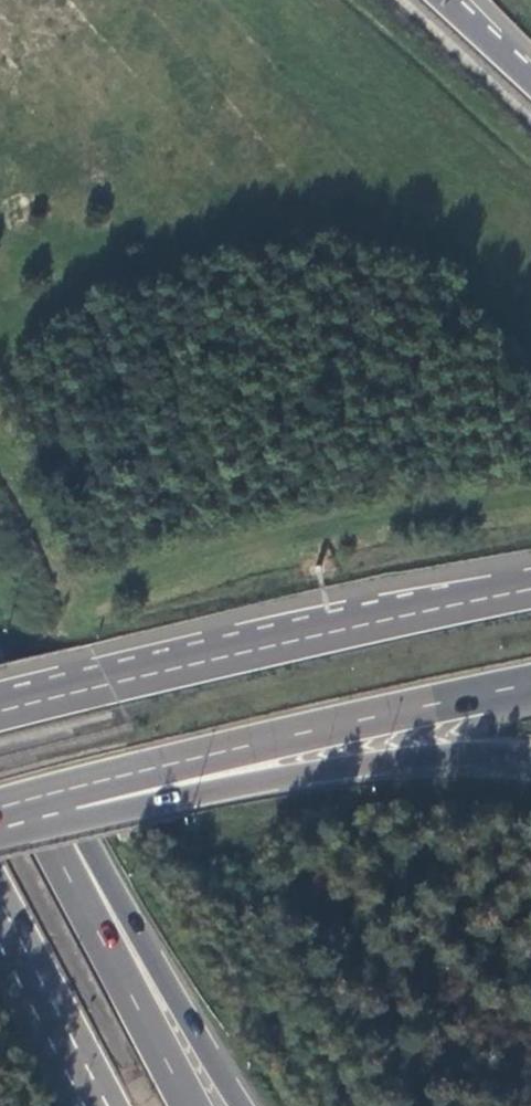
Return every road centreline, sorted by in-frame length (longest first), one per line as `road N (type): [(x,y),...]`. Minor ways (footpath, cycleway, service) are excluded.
road 1 (trunk): [(42,798),(530,684)]
road 2 (trunk): [(64,811),(81,821),(389,763),(530,757)]
road 3 (trunk): [(190,1105),(0,731)]
road 4 (trunk): [(242,1105),(64,811)]
road 5 (trunk): [(530,592),(214,659)]
road 6 (trunk): [(0,901),(108,1105)]
road 7 (trunk): [(214,659),(0,713)]
road 8 (trunk): [(214,659),(114,660),(0,689)]

